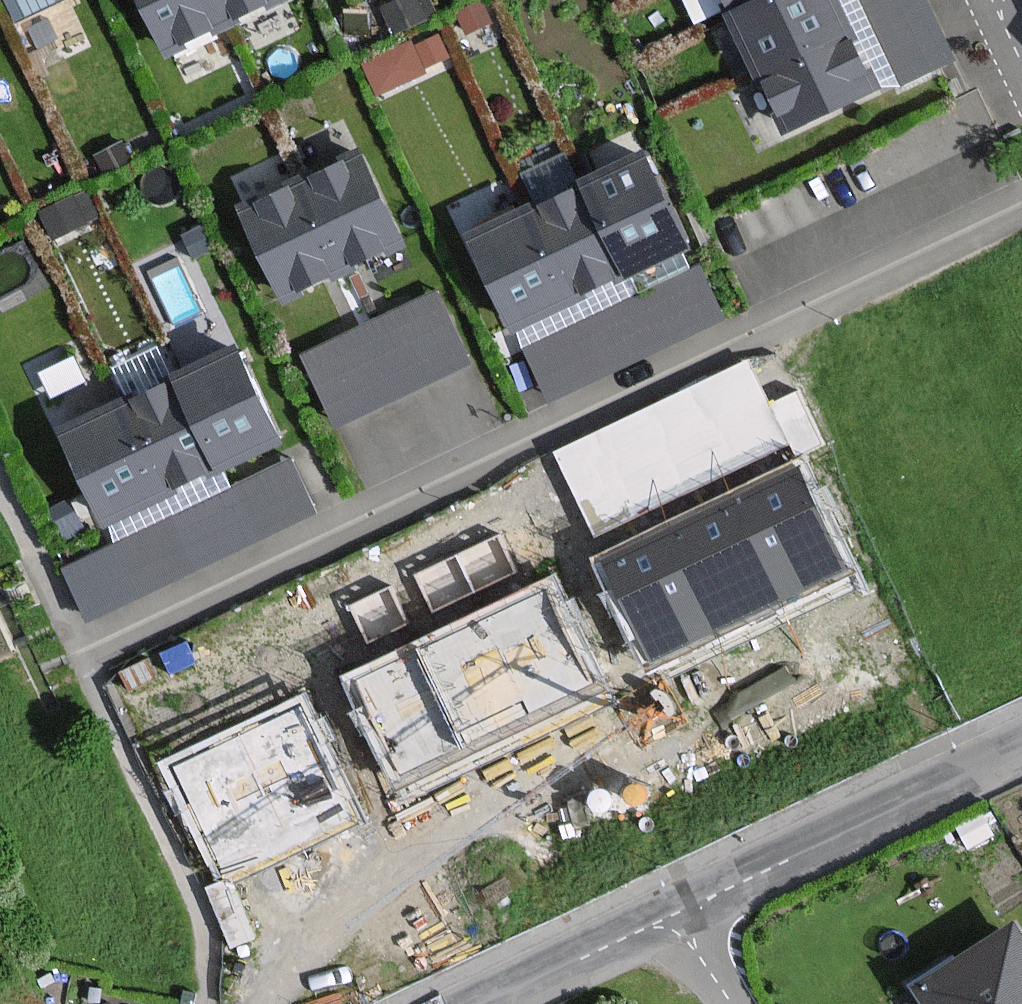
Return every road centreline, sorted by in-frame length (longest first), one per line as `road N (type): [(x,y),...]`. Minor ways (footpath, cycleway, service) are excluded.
road 1 (residential): [(1021,201),(78,653)]
road 2 (residential): [(670,917),(1021,744)]
road 3 (residential): [(470,1003),(670,917)]
road 4 (residential): [(0,488),(78,653)]

